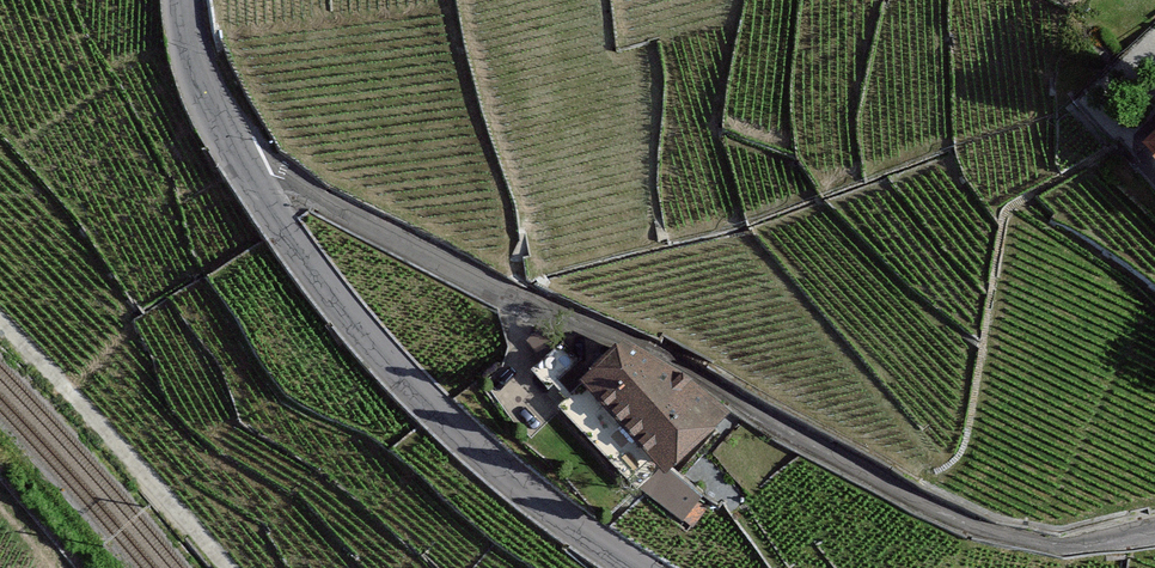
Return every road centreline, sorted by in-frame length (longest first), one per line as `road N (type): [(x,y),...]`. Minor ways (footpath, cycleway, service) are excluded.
road 1 (tertiary): [(635,567),(503,472),(347,319),(245,169)]
road 2 (track): [(1154,530),(1073,545),(989,534),(655,358)]
road 3 (unclassified): [(655,358),(498,294),(286,180),(245,169)]
road 4 (track): [(0,320),(227,567)]
road 5 (tertiary): [(245,169),(198,72),(186,0)]

